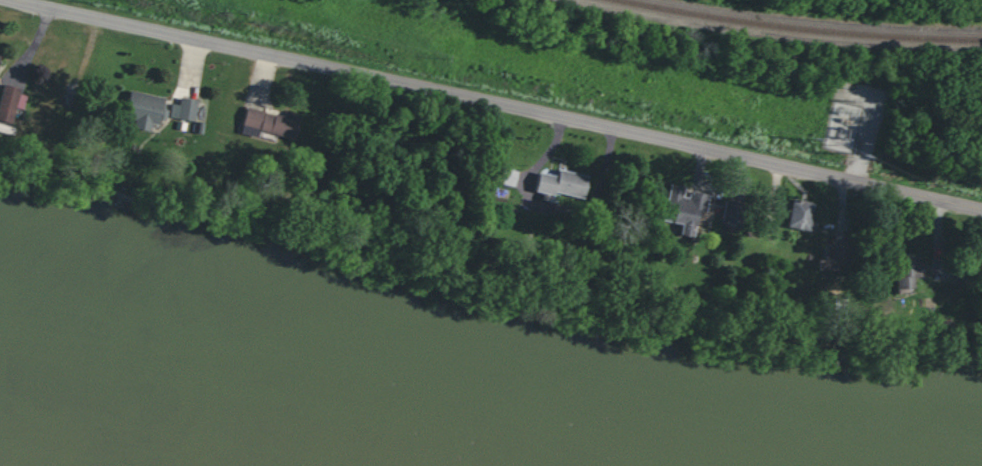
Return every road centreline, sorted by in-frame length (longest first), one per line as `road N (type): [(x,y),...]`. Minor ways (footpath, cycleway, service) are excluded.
road 1 (residential): [(0,15),(981,213)]

